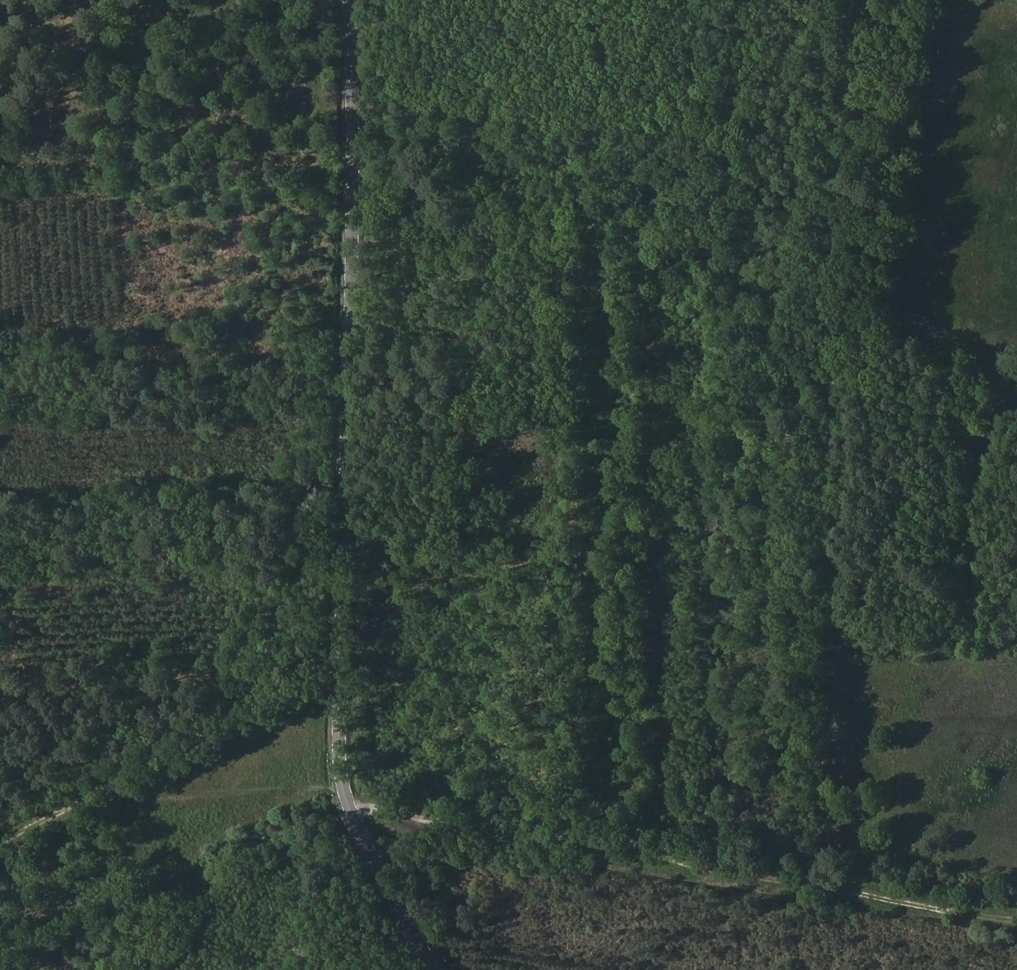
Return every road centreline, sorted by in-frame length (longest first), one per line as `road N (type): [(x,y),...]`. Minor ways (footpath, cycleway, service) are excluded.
road 1 (tertiary): [(354,0),(327,735),(454,969)]
road 2 (track): [(1016,918),(485,841),(368,809)]
road 3 (track): [(0,839),(175,726),(331,641)]
road 4 (track): [(0,687),(262,677)]

